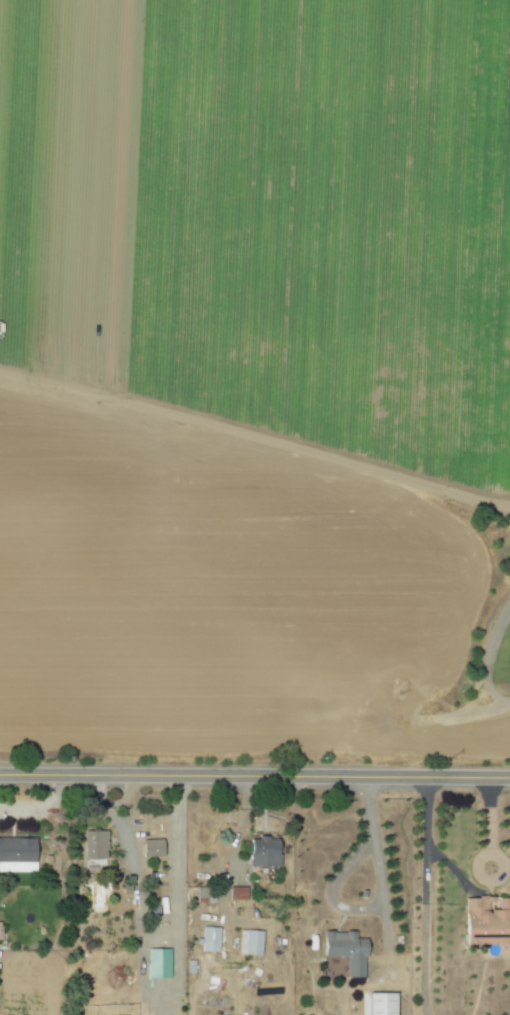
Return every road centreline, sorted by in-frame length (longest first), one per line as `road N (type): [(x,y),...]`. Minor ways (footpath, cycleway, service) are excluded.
road 1 (tertiary): [(0,775),(509,778)]

